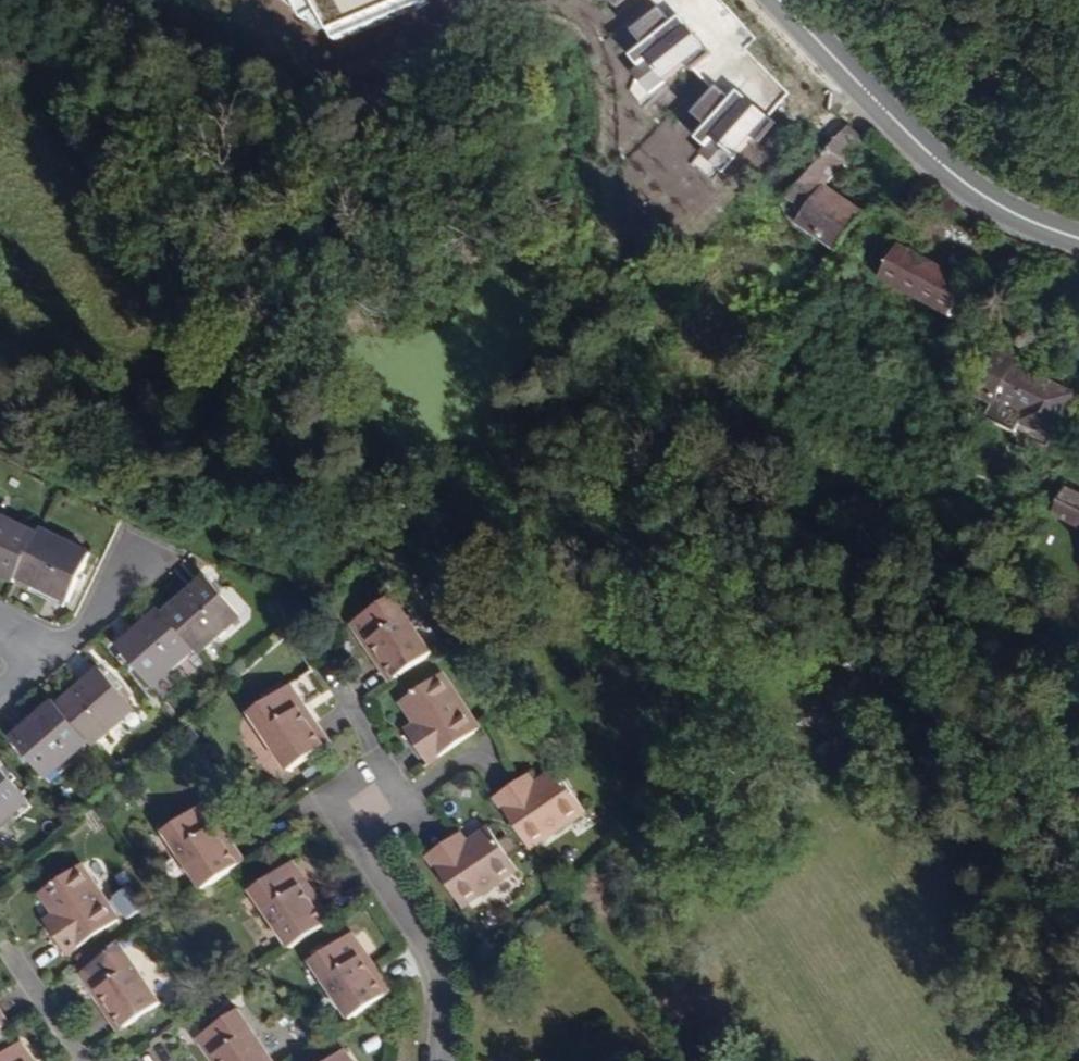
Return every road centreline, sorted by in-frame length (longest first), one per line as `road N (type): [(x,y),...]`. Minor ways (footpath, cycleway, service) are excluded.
road 1 (tertiary): [(1078,240),(1015,211),(933,155),(874,103),(785,0)]
road 2 (residential): [(372,789),(329,818),(400,921),(423,975),(426,1060)]
road 3 (residential): [(31,649),(141,555)]

